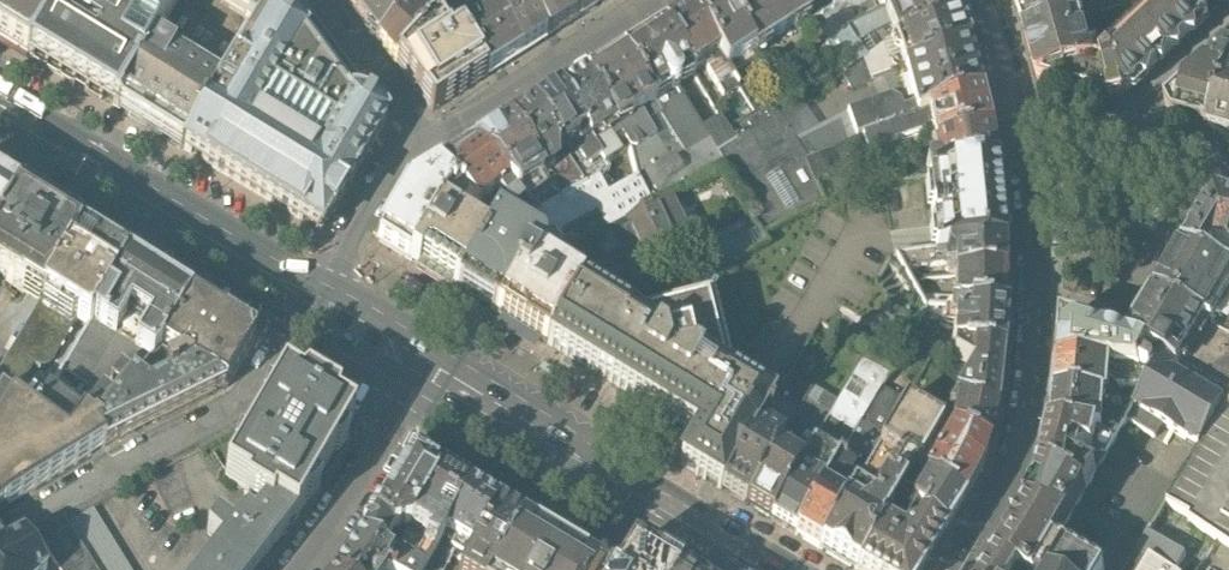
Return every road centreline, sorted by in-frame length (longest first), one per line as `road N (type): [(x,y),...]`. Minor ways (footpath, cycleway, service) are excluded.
road 1 (residential): [(1023,126),(1036,296),(1034,407),(1003,505),(968,569)]
road 2 (tertiary): [(425,368),(773,569)]
road 3 (tertiary): [(0,123),(323,307)]
road 4 (residential): [(428,147),(664,0)]
road 5 (residential): [(296,569),(425,368)]
road 6 (residential): [(323,307),(391,173),(428,147)]
road 7 (residential): [(317,0),(428,147)]
road 8 (residential): [(1129,141),(1140,111),(1228,29)]
road 9 (residential): [(982,0),(1023,126)]

